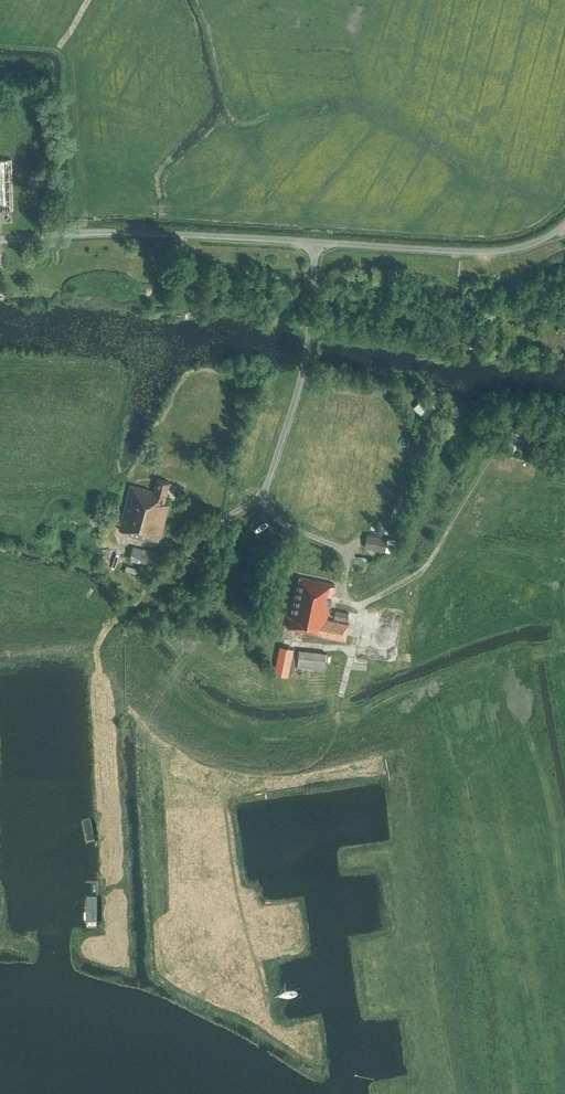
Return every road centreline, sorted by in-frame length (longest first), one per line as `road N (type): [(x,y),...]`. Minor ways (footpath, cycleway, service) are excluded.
road 1 (unclassified): [(0,242),(174,237),(462,255),(519,251),(564,227)]

